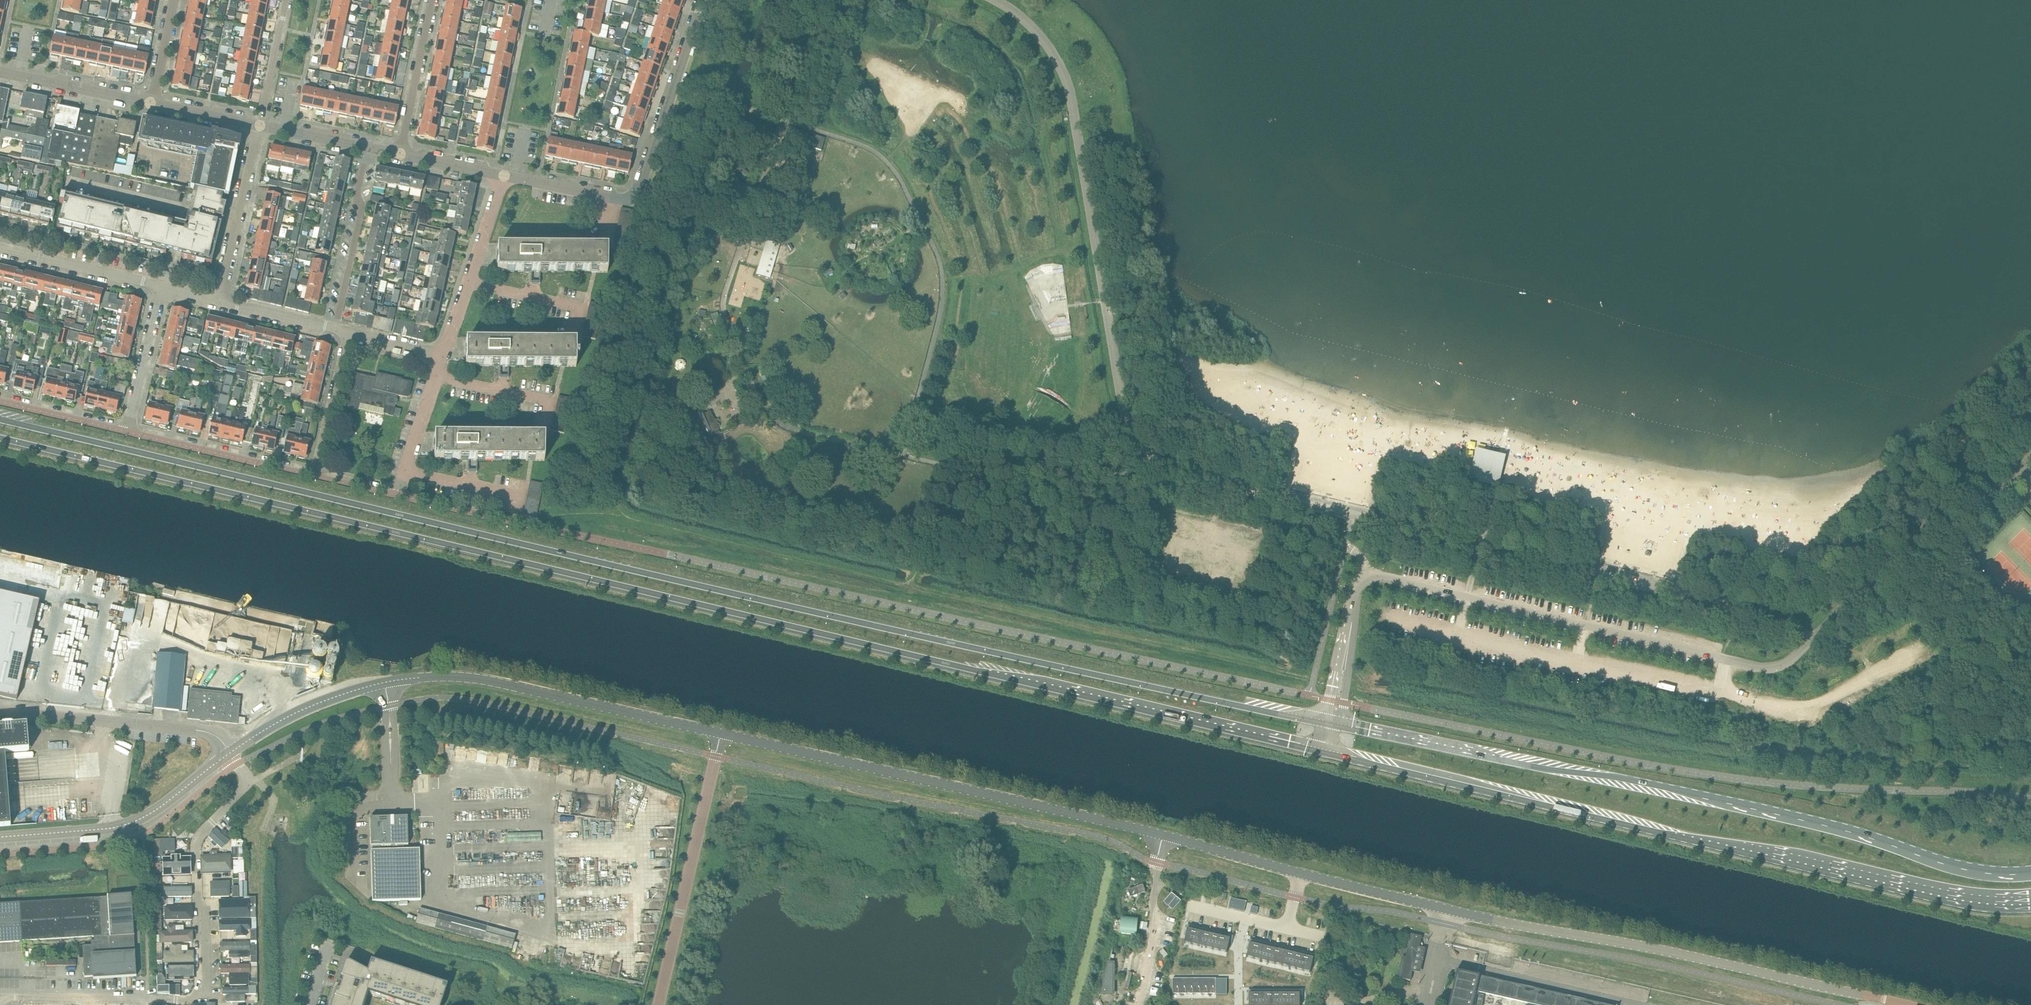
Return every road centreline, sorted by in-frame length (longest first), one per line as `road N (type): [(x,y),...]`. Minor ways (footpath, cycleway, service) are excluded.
road 1 (secondary): [(1332,725),(0,419)]
road 2 (secondary): [(0,437),(1326,754)]
road 3 (unclassified): [(1310,695),(399,494)]
road 4 (unclassified): [(1332,725),(1355,597),(1370,579),(1777,669),(2030,426)]
road 5 (secondary): [(1326,754),(1963,898),(2030,900)]
road 6 (secondary): [(2030,873),(1965,869),(1791,817),(1332,725)]
road 7 (tertiary): [(1905,1004),(1300,873)]
road 8 (tertiary): [(721,733),(493,681),(422,677),(305,709),(230,752)]
road 9 (tertiary): [(1163,835),(721,733)]
road 10 (residential): [(212,821),(196,845),(202,983),(192,998),(0,997)]
road 11 (residential): [(504,176),(630,198),(700,0)]
road 12 (residential): [(659,1004),(721,733)]
road 13 (tertiary): [(0,837),(125,825),(230,752)]
road 14 (unclassified): [(230,752),(199,730),(0,710)]
road 15 (track): [(1345,548),(1283,533),(1242,543),(1210,537),(1197,551),(1215,561),(1233,549)]
road 16 (residential): [(313,475),(127,432)]
road 17 (residential): [(444,355),(504,176)]
road 18 (residential): [(335,329),(367,148)]
road 19 (residential): [(222,301),(260,126)]
road 20 (residential): [(162,286),(0,247)]
road 21 (residential): [(399,154),(431,0)]
road 22 (residential): [(152,104),(0,73)]
road 23 (residential): [(127,432),(162,286)]
road 24 (residential): [(313,475),(348,332)]
road 25 (residential): [(399,494),(444,355)]
road 26 (residential): [(1158,863),(1149,967),(1135,1004)]
road 27 (tertiary): [(1300,873),(1163,835)]
road 28 (residential): [(127,432),(0,401)]
road 29 (residential): [(260,126),(286,0)]

